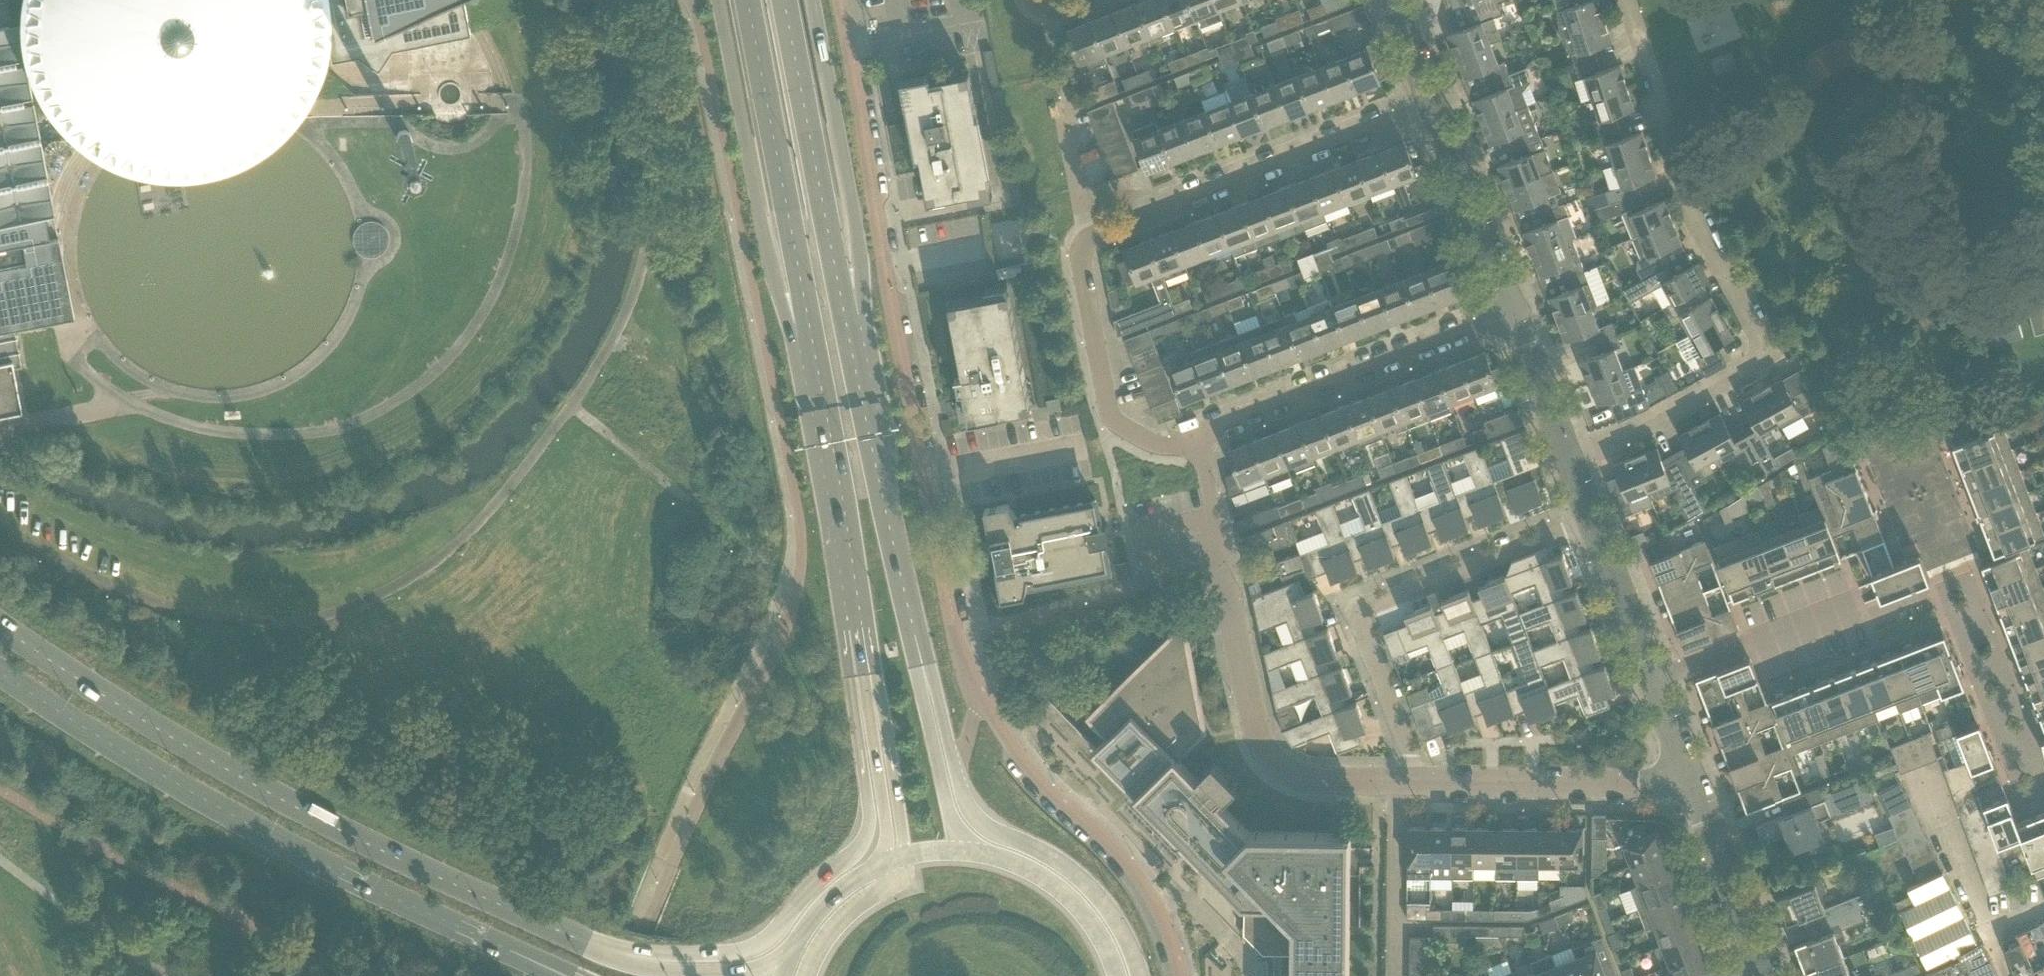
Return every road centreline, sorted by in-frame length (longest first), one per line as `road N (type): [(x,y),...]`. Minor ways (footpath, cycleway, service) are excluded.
road 1 (trunk): [(668,963),(607,951),(402,864),(102,699),(0,629)]
road 2 (residential): [(977,696),(958,647),(839,0)]
road 3 (residential): [(1566,453),(1654,418),(1769,355),(1690,214),(1624,0)]
road 4 (residential): [(1419,783),(1310,780),(1268,758),(1194,437)]
road 5 (residential): [(1419,783),(1355,613),(1590,519)]
road 6 (primary): [(715,0),(760,238),(817,378)]
road 7 (primary): [(745,0),(817,378)]
road 8 (residential): [(1088,239),(1433,105)]
road 9 (trunk): [(0,675),(176,786),(316,861)]
road 10 (primary): [(850,346),(783,0)]
road 11 (primary): [(850,346),(858,269),(811,0)]
road 12 (residential): [(1178,975),(1136,878),(1033,776),(977,696)]
road 13 (primary): [(817,378),(869,715)]
road 14 (residential): [(1194,437),(1511,315)]
road 15 (primary): [(922,666),(850,346)]
road 16 (primary): [(869,715),(859,742),(869,817),(857,850),(772,935),(711,955)]
road 17 (primary): [(1138,975),(1123,933),(1093,892),(1054,858),(981,823),(956,777)]
road 18 (residential): [(1194,437),(1161,446),(1109,414),(1079,259),(1088,239)]
road 19 (primary): [(316,861),(565,975)]
road 20 (residential): [(1687,773),(1638,785),(1419,783)]
road 21 (residential): [(1511,315),(1433,105)]
road 22 (residential): [(1765,975),(1687,773)]
road 23 (primary): [(1118,975),(1098,929),(1058,888),(1021,867),(964,853)]
road 24 (primary): [(964,853),(936,762),(922,666)]
road 25 (residential): [(1651,682),(1590,519)]
road 26 (primary): [(904,858),(899,881),(848,912),(806,975)]
road 27 (primary): [(869,715),(886,816),(885,865)]
road 28 (primary): [(869,715),(886,737),(904,858)]
road 29 (residential): [(1566,453),(1511,315)]
road 30 (primary): [(885,865),(824,908),(787,965)]
road 31 (residential): [(1088,239),(1064,108)]

